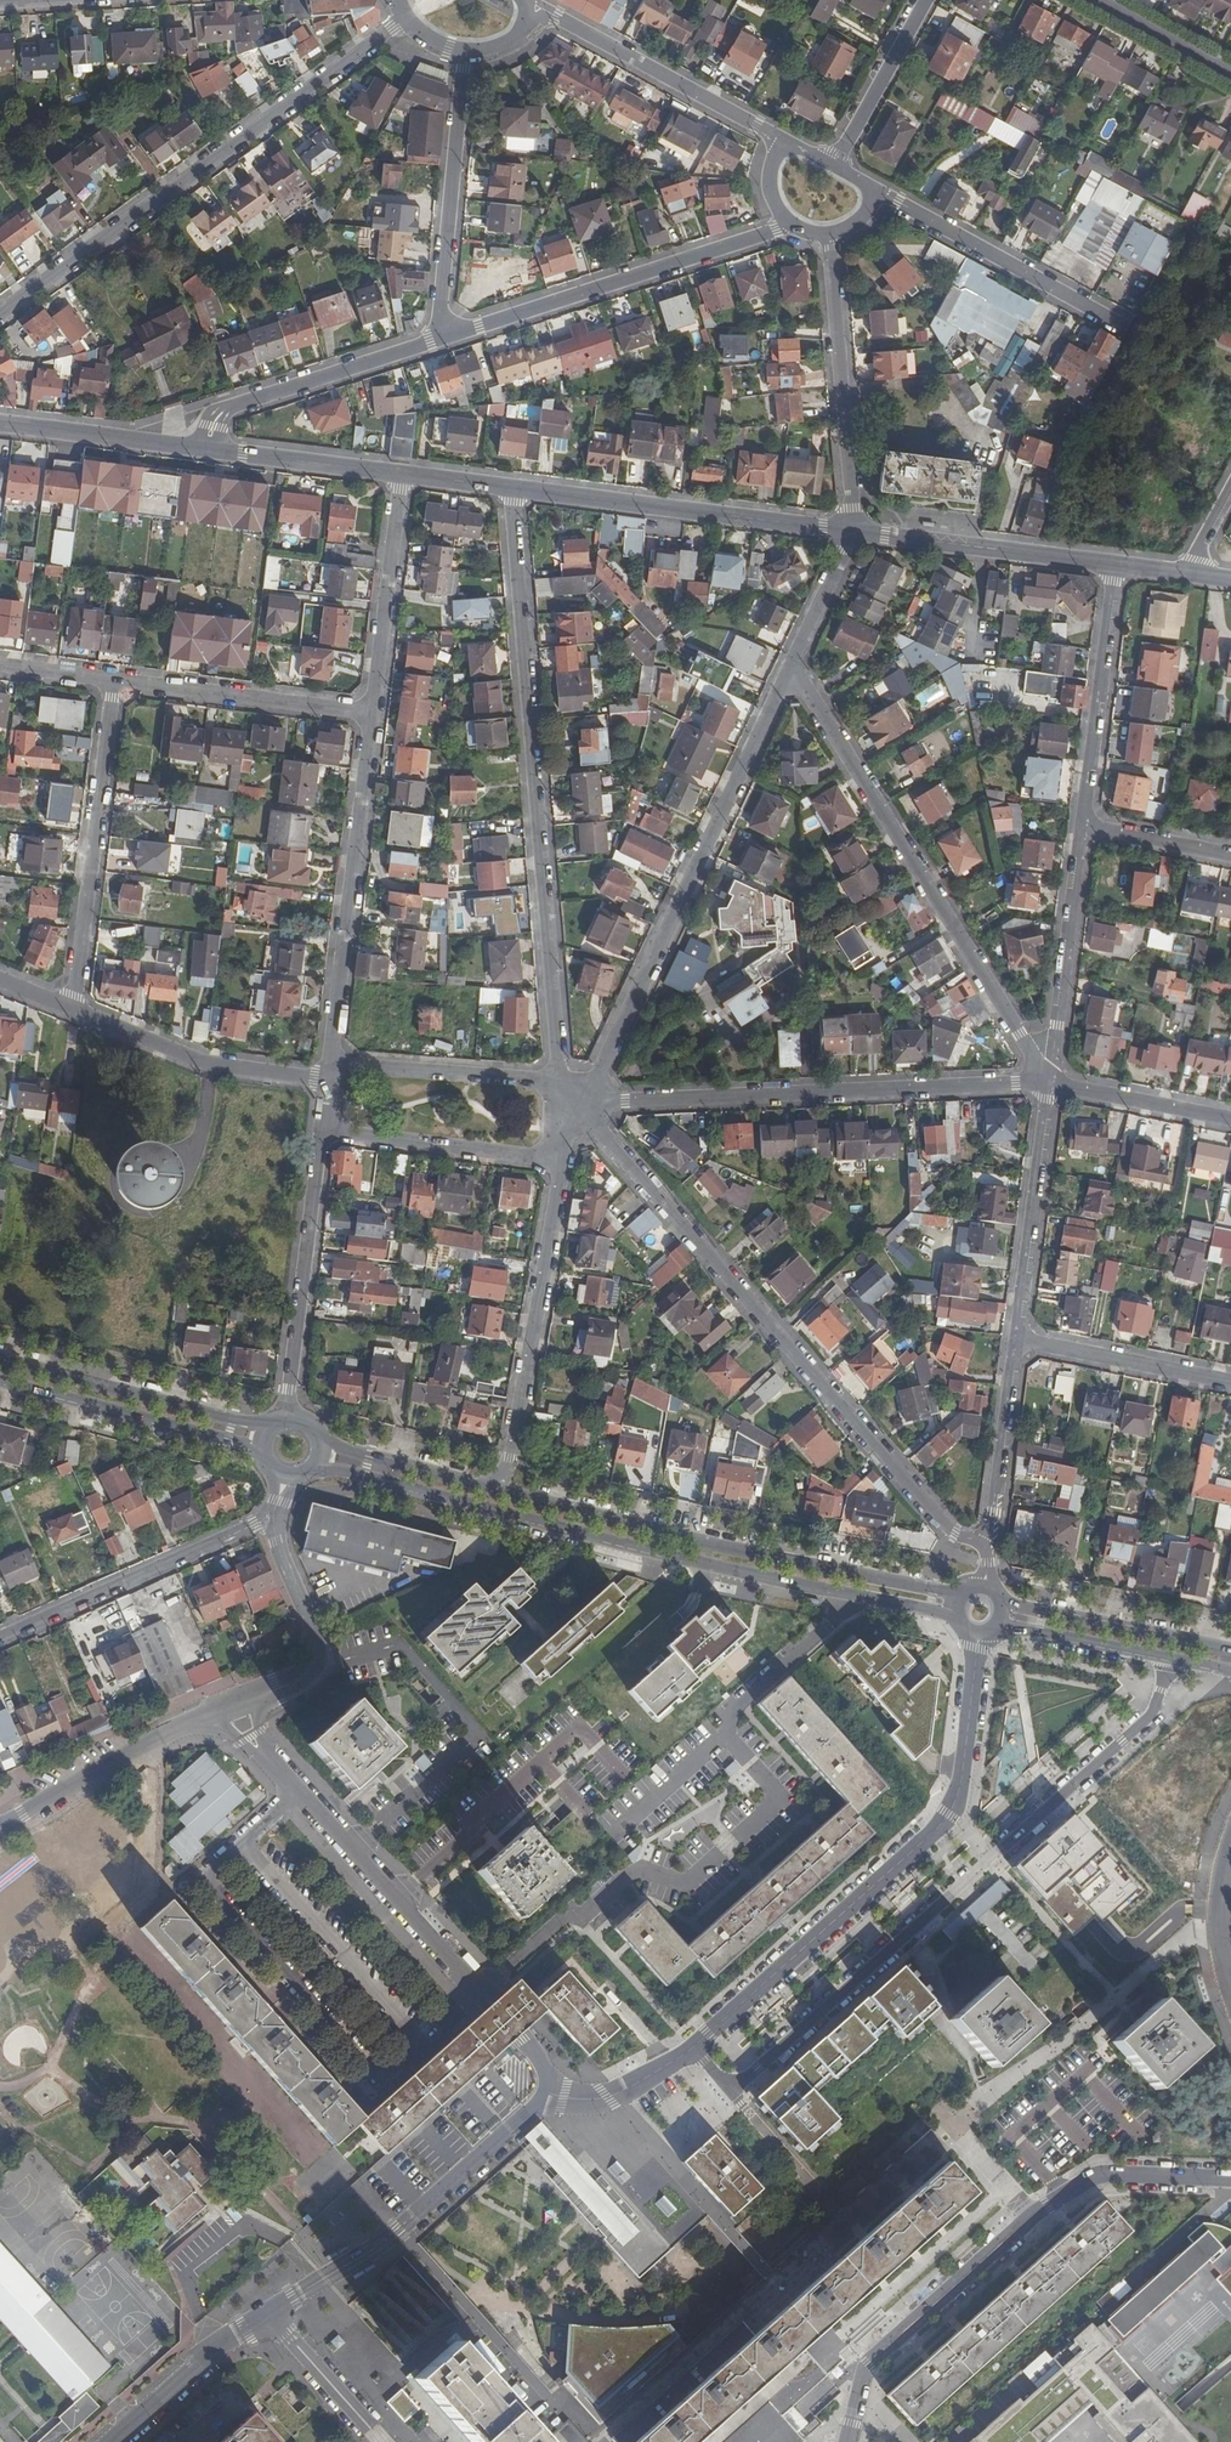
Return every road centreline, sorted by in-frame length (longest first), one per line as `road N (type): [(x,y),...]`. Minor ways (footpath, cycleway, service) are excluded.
road 1 (residential): [(695,2047),(733,2092),(1156,1711),(1170,1657)]
road 2 (secondary): [(316,1465),(956,1619)]
road 3 (residential): [(990,1546),(943,1523),(573,1108)]
road 4 (residential): [(512,488),(556,1081)]
road 5 (residential): [(695,2047),(952,1813),(980,1637)]
road 6 (residential): [(845,2441),(871,2358),(1047,2205),(1104,2175),(1230,2178)]
road 7 (residential): [(0,315),(408,20)]
road 8 (residential): [(792,667),(573,1108)]
road 9 (residential): [(1048,1083),(792,667)]
road 10 (secondary): [(960,1596),(731,1550),(489,1488)]
road 11 (residential): [(573,1108),(1048,1083)]
road 12 (residential): [(441,338),(789,228)]
road 13 (residential): [(268,2313),(398,2230),(545,2092)]
road 14 (residential): [(327,1065),(370,714)]
road 15 (residential): [(560,1158),(511,1459),(489,1488)]
road 16 (tertiary): [(512,488),(849,533)]
road 17 (residential): [(69,1015),(111,682)]
road 18 (unclassified): [(479,1996),(276,1771)]
road 19 (residential): [(849,533),(829,235)]
road 20 (residential): [(0,1638),(273,1519)]
road 21 (residential): [(293,1419),(319,1132)]
road 22 (residential): [(441,338),(466,52)]
road 23 (secondary): [(274,1425),(232,1421),(0,1360)]
road 24 (residential): [(539,7),(786,143)]
road 25 (secondary): [(0,1383),(263,1452)]
road 26 (residential): [(210,449),(224,411),(441,338)]
road 27 (tertiary): [(1113,566),(1084,831)]
road 28 (tertiary): [(849,533),(1113,566)]
road 29 (residential): [(69,1015),(203,1065),(325,1080)]
road 30 (residential): [(880,194),(1111,318)]
road 31 (residential): [(370,714),(111,682)]
road 32 (tertiary): [(1048,1083),(1013,1341)]
road 33 (tertiary): [(1084,831),(1048,1083)]
road 34 (residential): [(319,1132),(560,1158)]
road 35 (residential): [(370,714),(403,474)]
road 36 (secondary): [(1230,1651),(1005,1604)]
road 37 (residential): [(556,1081),(327,1065)]
road 38 (residential): [(0,1823),(201,1717)]
road 39 (residential): [(1013,1341),(1230,1384)]
road 40 (tertiary): [(0,424),(210,449)]
road 41 (residential): [(106,2441),(215,2341),(268,2313)]
road 42 (tertiary): [(1013,1341),(990,1546)]
road 43 (tertiary): [(210,449),(403,474)]
road 44 (residential): [(832,166),(924,0)]
road 45 (residential): [(1048,1083),(1230,1120)]
road 46 (secondary): [(489,1488),(321,1444)]
road 47 (residential): [(268,2313),(382,2441)]
road 48 (secondary): [(1002,1626),(1170,1657)]
road 49 (residential): [(1098,0),(1230,74)]
road 50 (residential): [(273,1519),(321,1661)]
road 51 (residential): [(1230,859),(1084,831)]
road 52 (residential): [(792,667),(849,533)]
road 53 (residential): [(673,2065),(609,2097),(545,2092)]
road 54 (residential): [(1230,1979),(1222,1933),(1229,1851)]

